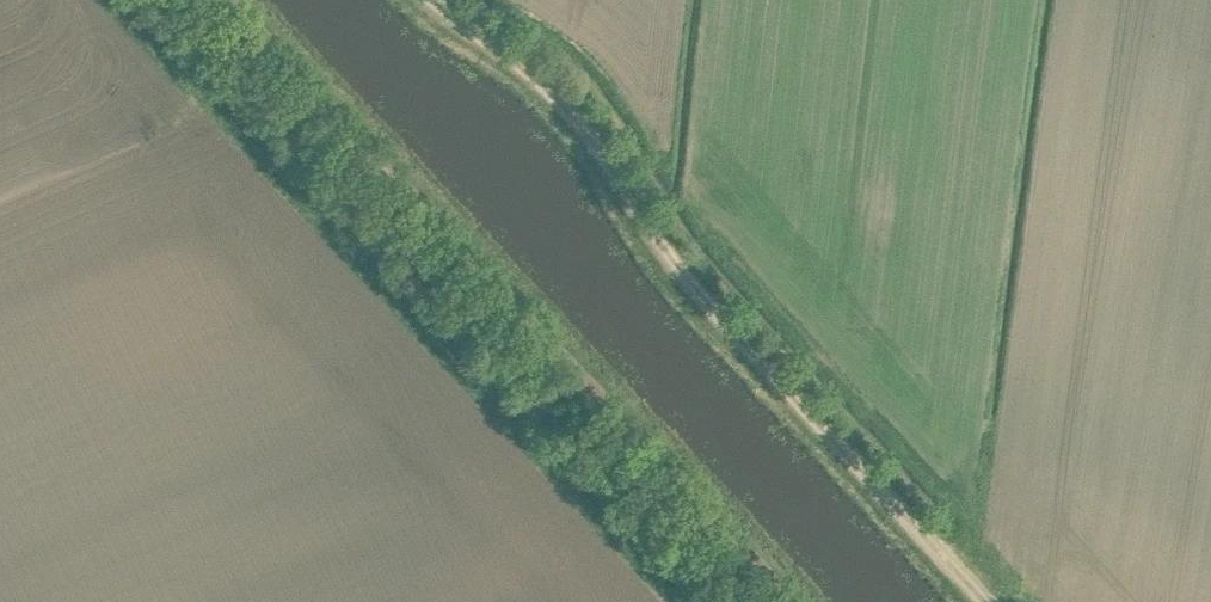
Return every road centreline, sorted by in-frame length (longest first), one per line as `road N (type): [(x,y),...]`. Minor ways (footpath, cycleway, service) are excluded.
road 1 (track): [(1014,601),(557,107),(439,0)]
road 2 (track): [(221,0),(780,601)]

